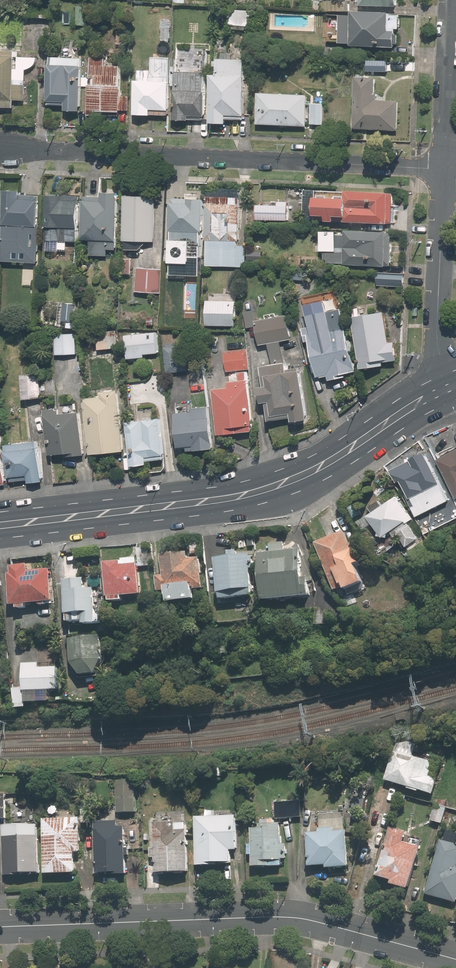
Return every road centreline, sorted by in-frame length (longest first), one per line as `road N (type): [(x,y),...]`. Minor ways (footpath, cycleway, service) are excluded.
road 1 (secondary): [(452,386),(324,466),(265,490),(0,525)]
road 2 (residential): [(455,959),(298,915),(0,925)]
road 3 (residential): [(443,169),(0,149)]
road 4 (residential): [(452,386),(438,340),(443,169)]
road 5 (residential): [(443,169),(451,0)]

